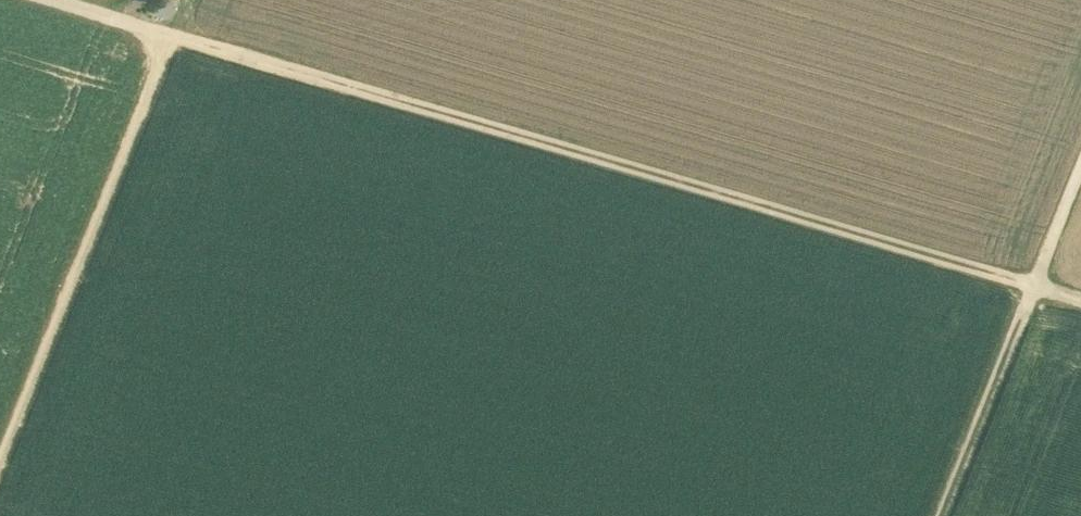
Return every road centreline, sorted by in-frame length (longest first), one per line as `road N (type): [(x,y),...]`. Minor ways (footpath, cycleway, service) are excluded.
road 1 (track): [(1080,305),(33,0)]
road 2 (track): [(0,469),(177,44)]
road 3 (track): [(1080,171),(944,515)]

